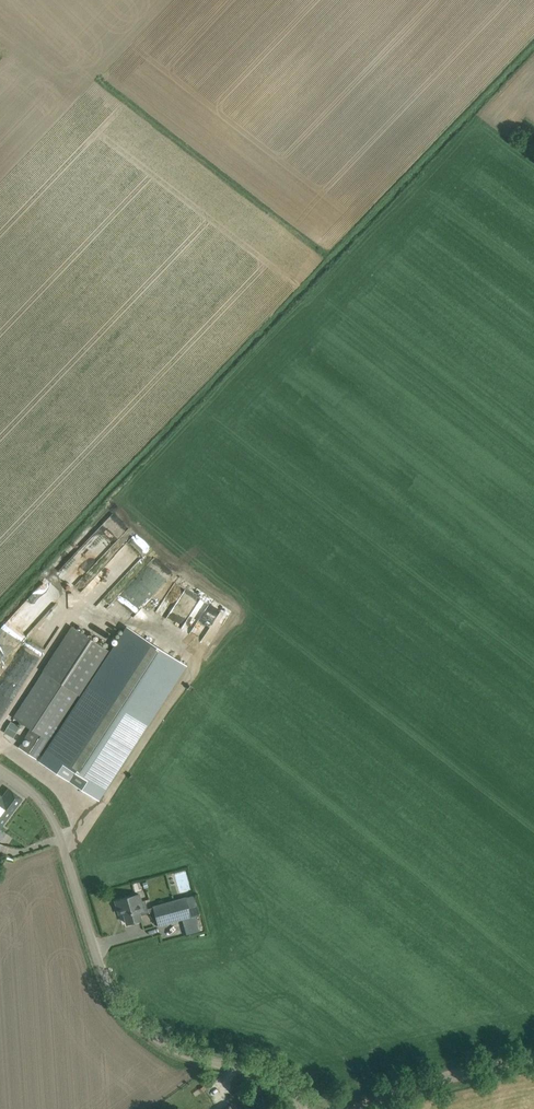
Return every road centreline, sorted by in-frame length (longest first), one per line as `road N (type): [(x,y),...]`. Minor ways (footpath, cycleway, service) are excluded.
road 1 (unclassified): [(300,1108),(267,1075),(198,1061),(130,1016),(100,966),(64,847),(30,793),(0,775)]
road 2 (unclassified): [(358,1108),(533,1052)]

